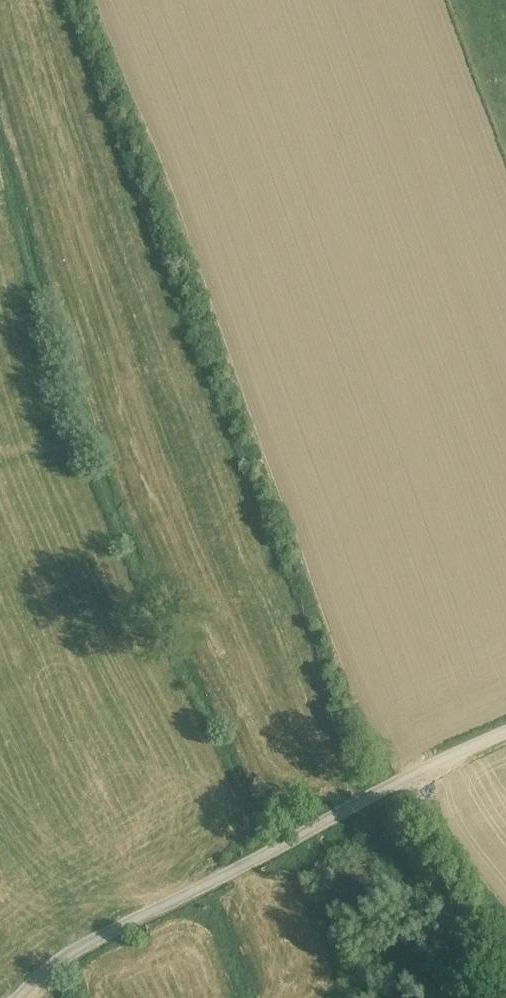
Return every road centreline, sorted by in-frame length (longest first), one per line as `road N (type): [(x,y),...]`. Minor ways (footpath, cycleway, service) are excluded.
road 1 (unclassified): [(505,735),(340,810),(62,956),(19,997)]

